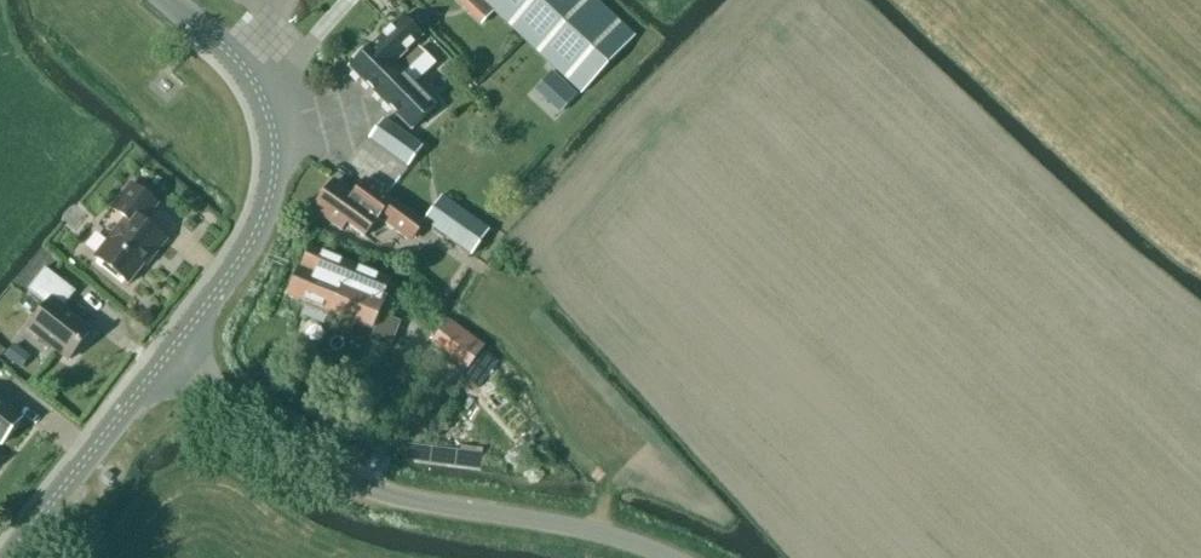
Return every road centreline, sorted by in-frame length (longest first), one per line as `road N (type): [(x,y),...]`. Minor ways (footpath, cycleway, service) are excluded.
road 1 (tertiary): [(171,356),(256,229),(275,171),(274,111),(257,82),(167,0)]
road 2 (unclassified): [(280,437),(399,494),(588,526),(679,557)]
road 3 (tertiary): [(12,557),(171,356)]
road 4 (unclassified): [(280,437),(171,356)]

